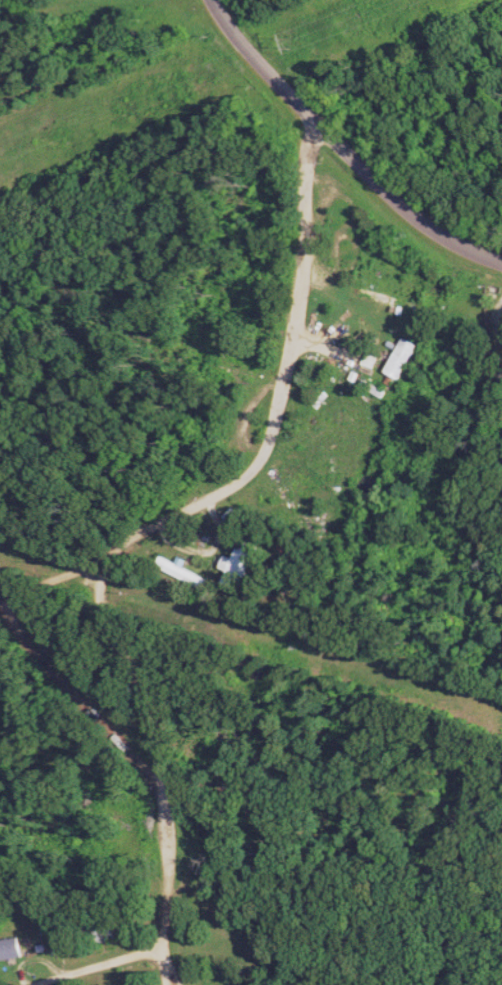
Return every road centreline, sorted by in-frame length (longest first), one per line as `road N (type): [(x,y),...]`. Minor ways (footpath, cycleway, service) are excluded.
road 1 (residential): [(0,604),(155,526),(260,457),(304,281),(306,158)]
road 2 (residential): [(180,984),(165,946),(159,781),(87,710),(0,604)]
road 3 (residential): [(0,33),(236,28)]
road 4 (residential): [(501,267),(431,234),(350,164),(306,158)]
road 5 (residential): [(306,158),(301,115),(236,28),(203,0)]

